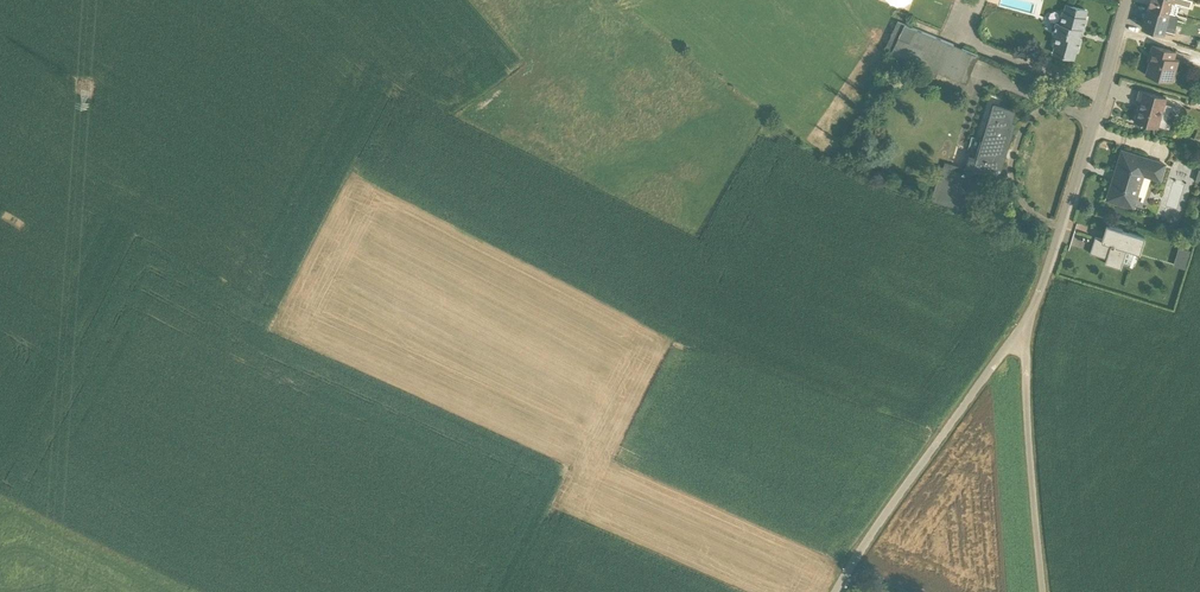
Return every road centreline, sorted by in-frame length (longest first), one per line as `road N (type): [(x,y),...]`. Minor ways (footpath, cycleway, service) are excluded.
road 1 (unclassified): [(1020,327),(835,591)]
road 2 (residential): [(1126,0),(1046,269)]
road 3 (unclassified): [(1020,327),(1043,591)]

